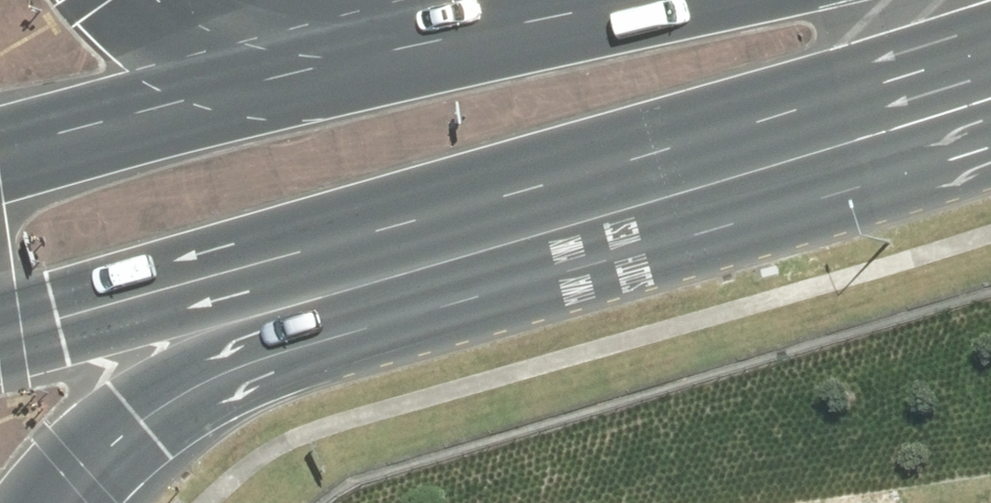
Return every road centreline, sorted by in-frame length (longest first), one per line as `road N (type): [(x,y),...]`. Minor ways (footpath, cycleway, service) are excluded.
road 1 (secondary): [(990,45),(489,202)]
road 2 (motorway): [(489,202),(285,354),(147,421),(65,502)]
road 3 (secondary): [(489,202),(0,336)]
road 4 (secondary): [(0,158),(401,57)]
road 5 (secondary): [(401,57),(660,0)]
road 6 (motorway): [(163,0),(203,30),(316,60),(401,57)]

